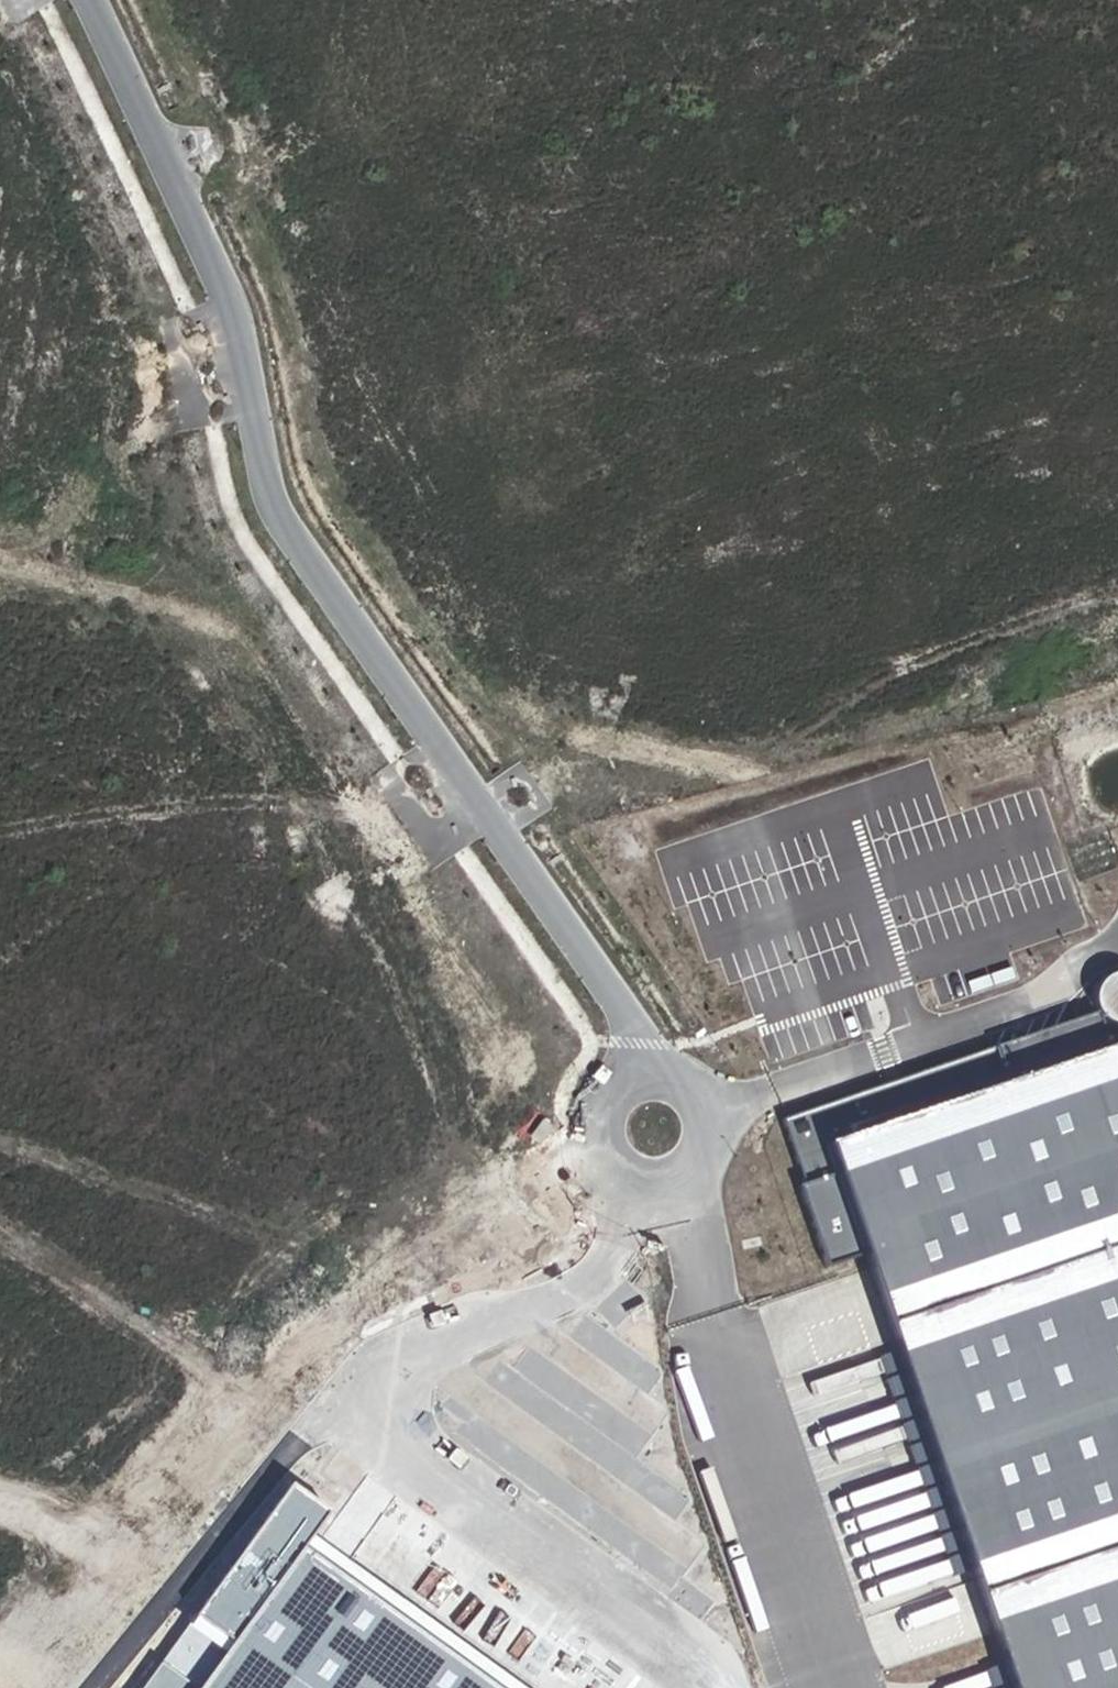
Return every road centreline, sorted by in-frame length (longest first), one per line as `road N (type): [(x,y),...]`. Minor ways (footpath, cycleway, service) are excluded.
road 1 (unclassified): [(638,1065),(624,1001),(275,494),(234,299),(89,0)]
road 2 (unclassified): [(638,1065),(618,1072),(591,1103),(587,1144),(609,1179),(649,1194),(670,1191),(705,1166),(714,1146)]
road 3 (unclassified): [(714,1146),(711,1102),(699,1084),(681,1071),(638,1065)]

